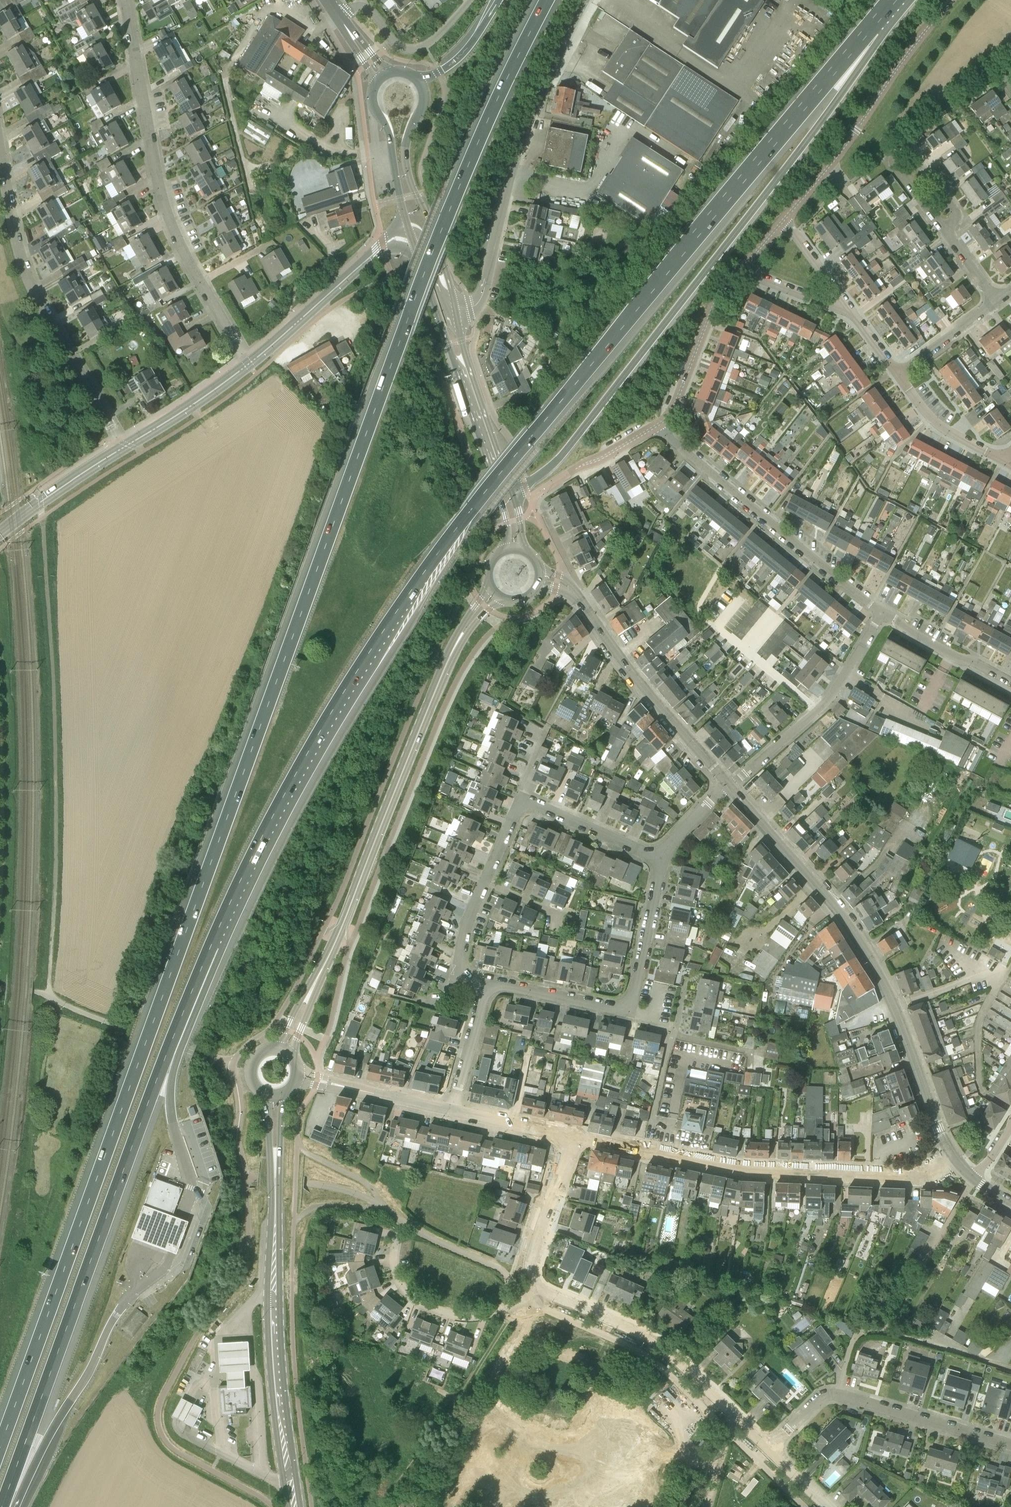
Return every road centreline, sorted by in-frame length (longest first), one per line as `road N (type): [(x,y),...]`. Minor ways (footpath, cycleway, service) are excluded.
road 1 (motorway): [(547,0),(444,221),(0,1444)]
road 2 (motorway): [(168,1049),(262,837),(397,611),(470,511),(869,27)]
road 3 (motorway): [(506,490),(539,476),(578,435),(837,99),(869,27)]
road 4 (motorway): [(2,1506),(168,1049)]
road 5 (tertiary): [(954,1161),(895,1006),(857,934),(729,785)]
road 6 (track): [(49,996),(56,750),(45,568)]
road 7 (residential): [(954,1161),(909,1178),(759,1172),(565,1141)]
road 8 (residential): [(249,363),(169,218),(127,0)]
road 9 (secondary): [(314,985),(459,641)]
road 10 (secondary): [(295,1506),(275,1345),(275,1161)]
road 11 (tertiary): [(457,310),(482,297),(512,171),(585,0)]
road 12 (residential): [(126,445),(21,258),(0,148)]
road 13 (residential): [(880,614),(659,424)]
road 14 (residential): [(782,220),(951,0)]
road 15 (residential): [(1010,1445),(833,1393),(817,1399),(771,1450)]
road 16 (tertiary): [(729,785),(573,593)]
road 17 (secondary): [(457,310),(407,159),(425,103),(420,81)]
road 18 (tertiary): [(738,1415),(658,1345),(540,1285)]
road 19 (track): [(392,1506),(465,1410),(506,1340),(515,1306)]
road 20 (residential): [(729,785),(829,698),(880,614)]
road 21 (tertiary): [(249,363),(384,246),(409,240)]
road 22 (residential): [(529,1298),(481,1315),(423,1306),(395,1270),(398,1234)]
road 23 (residential): [(659,424),(673,409),(711,309),(741,266)]
road 24 (motorway): [(3,1506),(95,1359)]
road 25 (secondary): [(382,78),(371,100),(388,133),(409,240)]
road 26 (residential): [(945,228),(903,160),(916,157),(955,219)]
road 27 (secondary): [(409,240),(470,389)]
road 28 (residential): [(631,1013),(661,856)]
road 29 (tertiary): [(0,533),(126,445)]
road 30 (tertiary): [(540,1285),(535,1267),(569,1159),(565,1141)]
road 31 (tertiary): [(126,445),(249,363)]
road 32 (residential): [(1010,684),(880,614)]
road 33 (residential): [(488,982),(631,1013)]
road 34 (residential): [(360,7),(397,45),(414,49),(435,39),(469,0)]
road 35 (residential): [(526,805),(661,856)]
road 36 (residential): [(1008,460),(945,427),(899,373)]
road 37 (residential): [(454,1111),(488,982)]
road 38 (tertiary): [(454,1111),(328,1083)]
road 39 (residential): [(899,373),(996,300)]
road 40 (residential): [(488,982),(465,972),(459,959),(485,883)]

